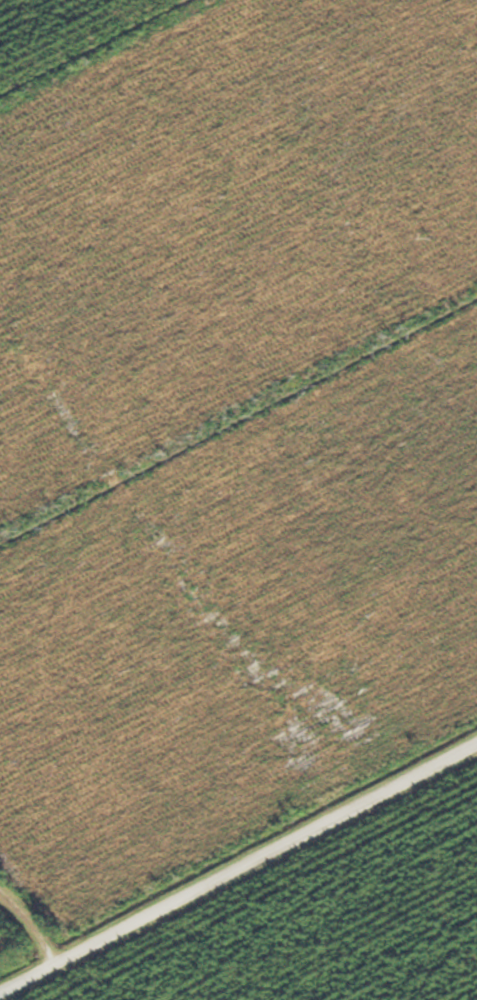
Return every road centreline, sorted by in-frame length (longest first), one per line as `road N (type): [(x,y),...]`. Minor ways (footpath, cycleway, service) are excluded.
road 1 (track): [(0,991),(476,739)]

